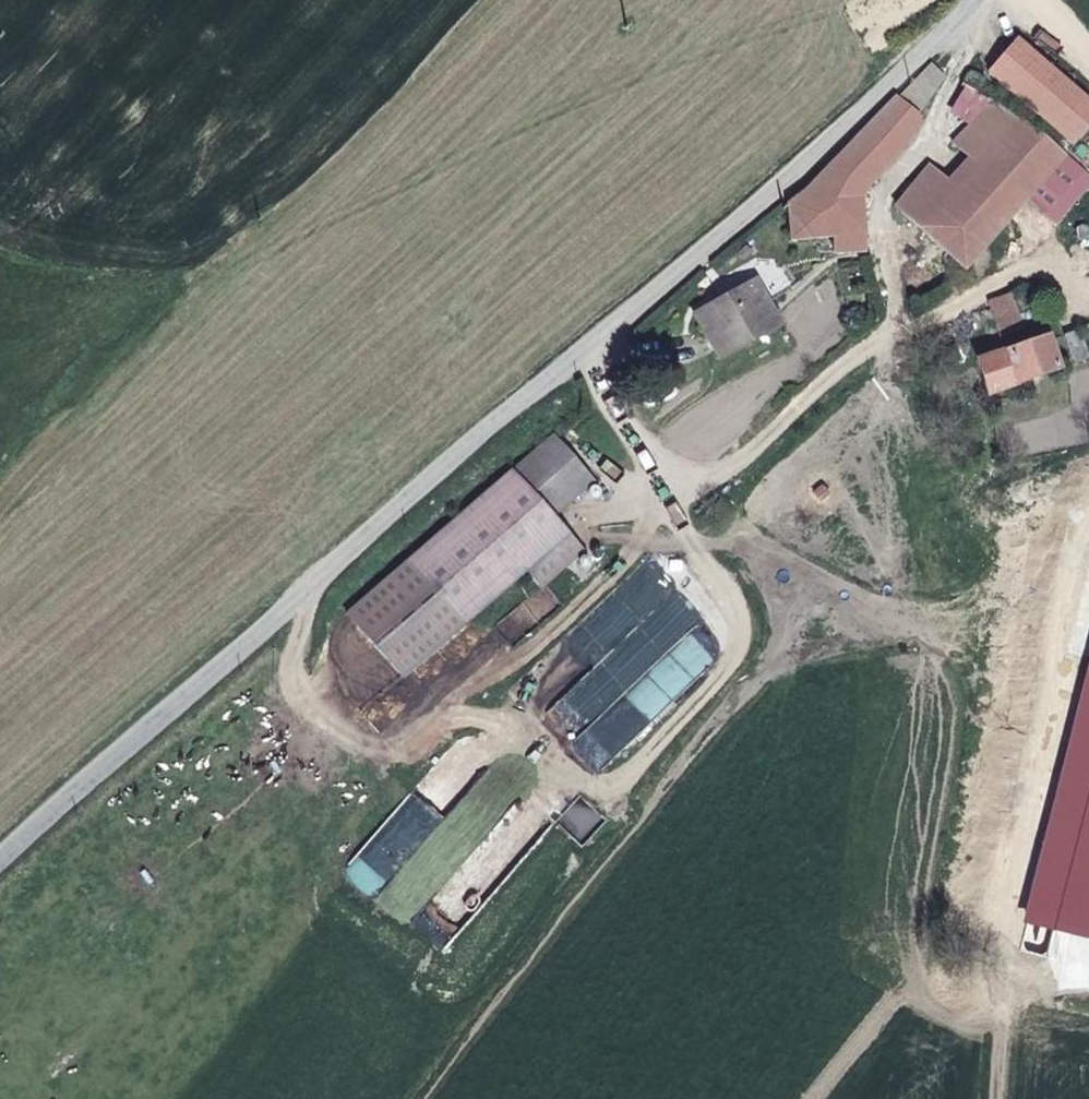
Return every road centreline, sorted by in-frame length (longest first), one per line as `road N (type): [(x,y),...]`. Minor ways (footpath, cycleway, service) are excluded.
road 1 (unclassified): [(0,873),(977,16),(982,0)]

